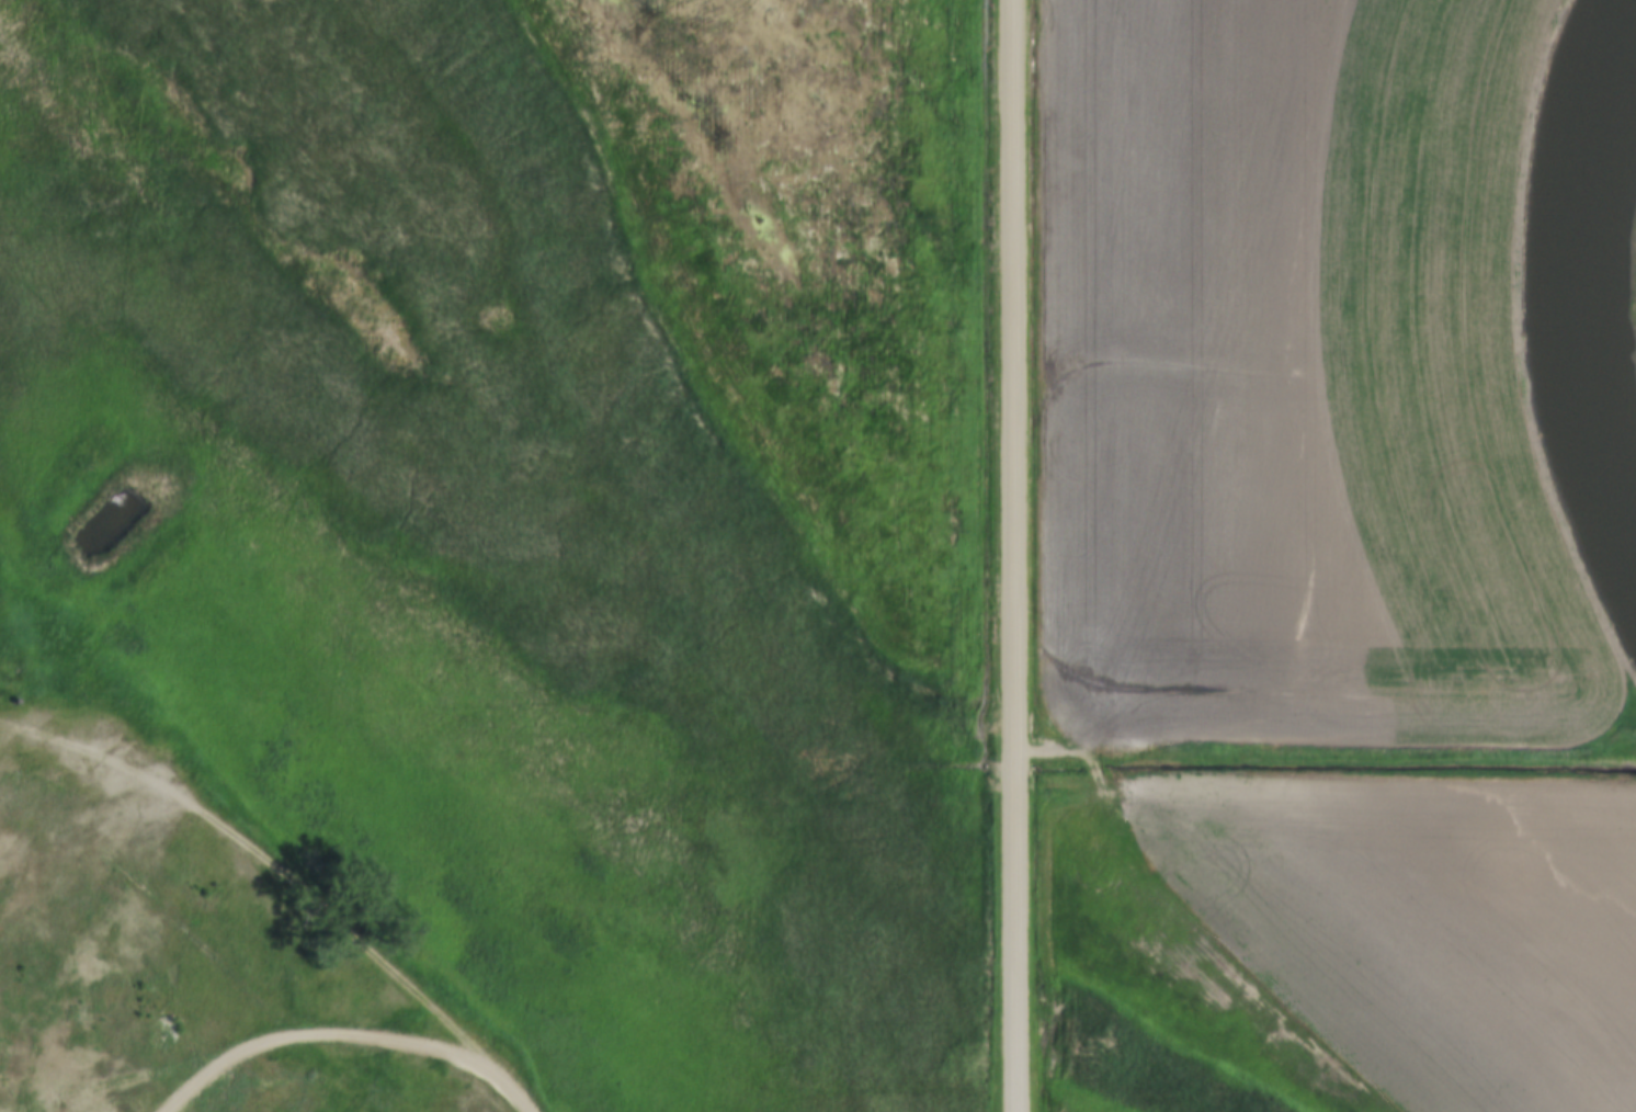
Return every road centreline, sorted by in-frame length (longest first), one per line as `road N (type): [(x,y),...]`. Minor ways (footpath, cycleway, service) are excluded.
road 1 (residential): [(1020,1111),(1016,0)]

